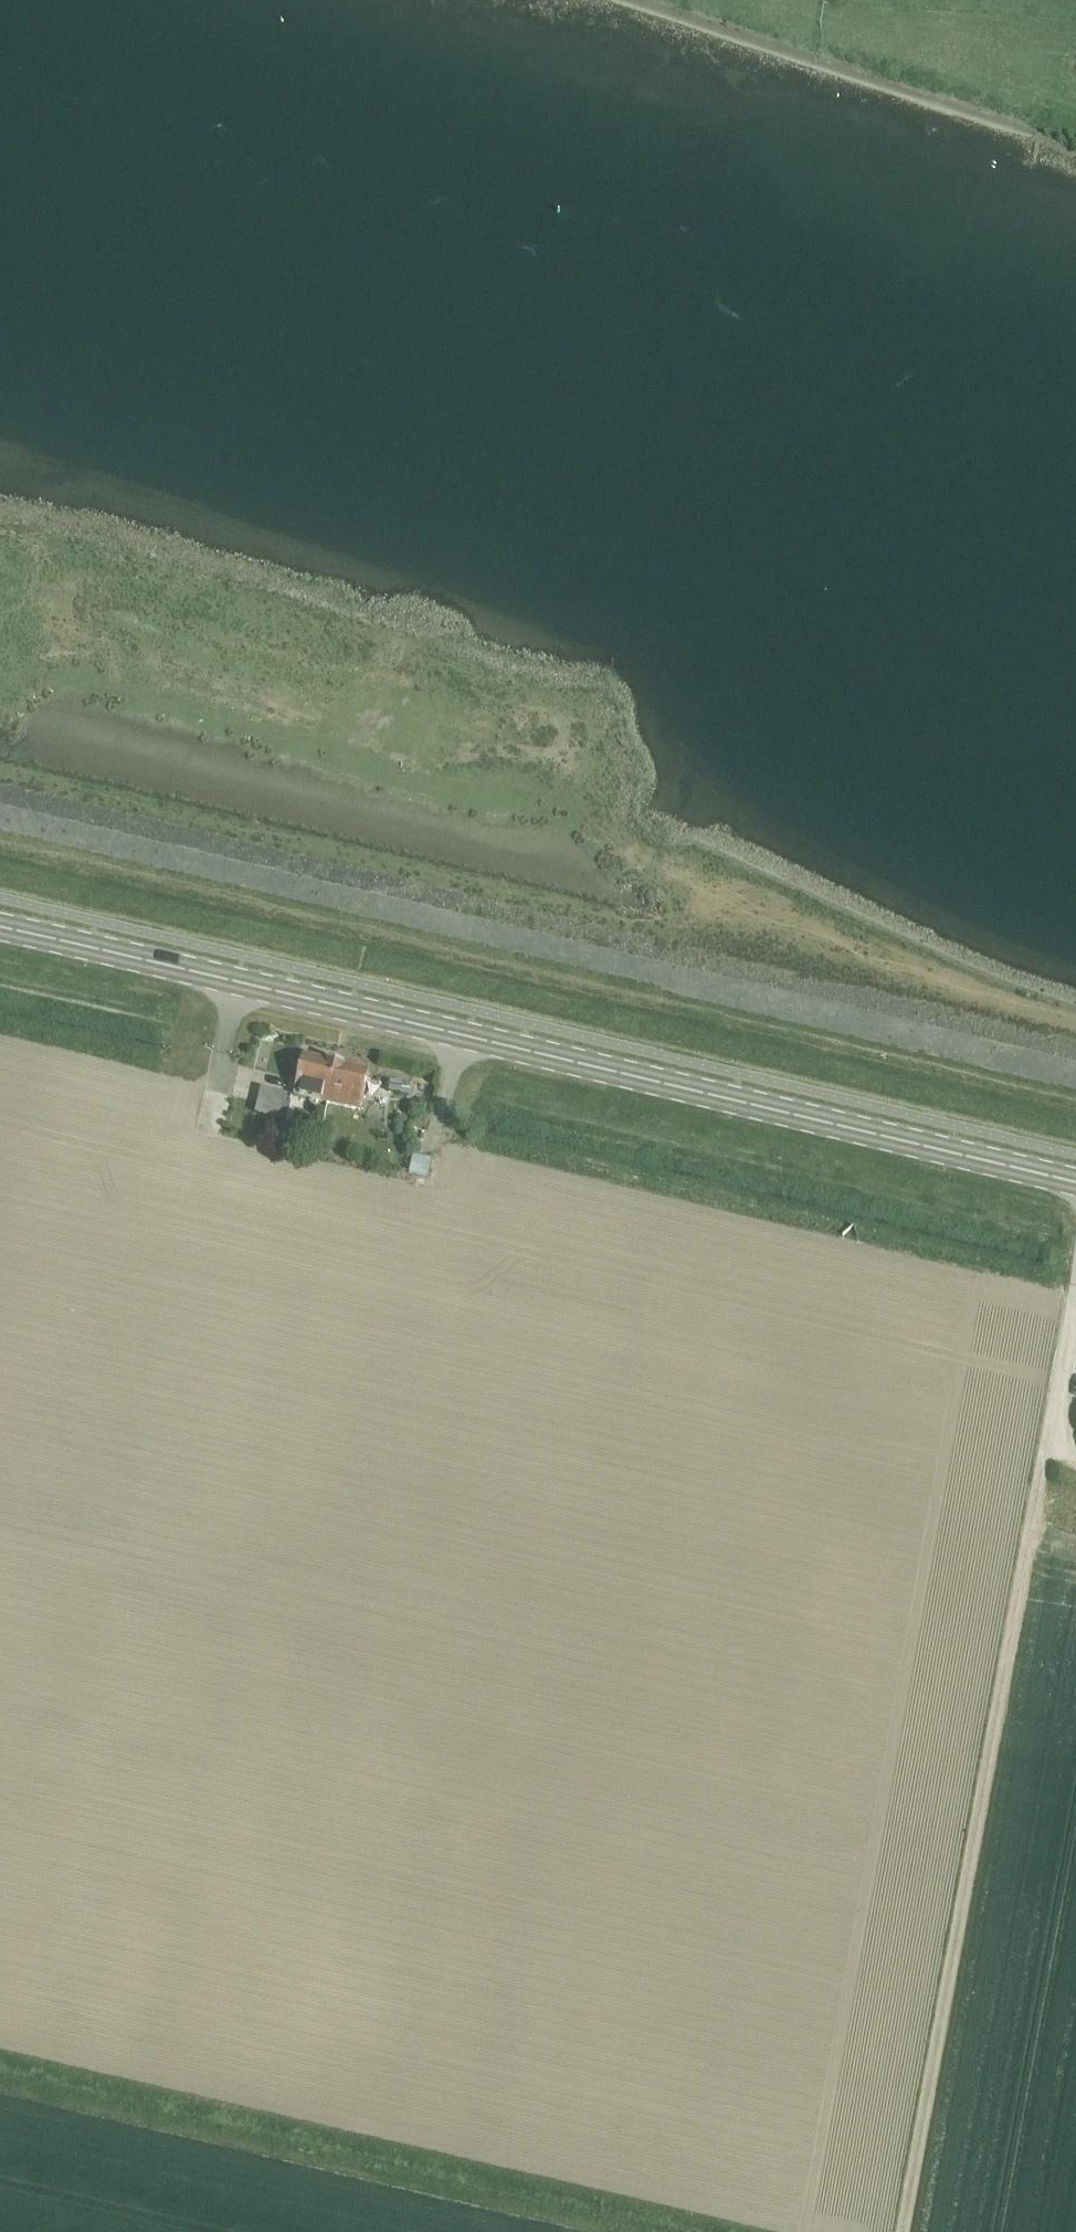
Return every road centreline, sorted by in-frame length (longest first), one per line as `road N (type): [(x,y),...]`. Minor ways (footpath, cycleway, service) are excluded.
road 1 (primary): [(1075,1193),(0,936)]

